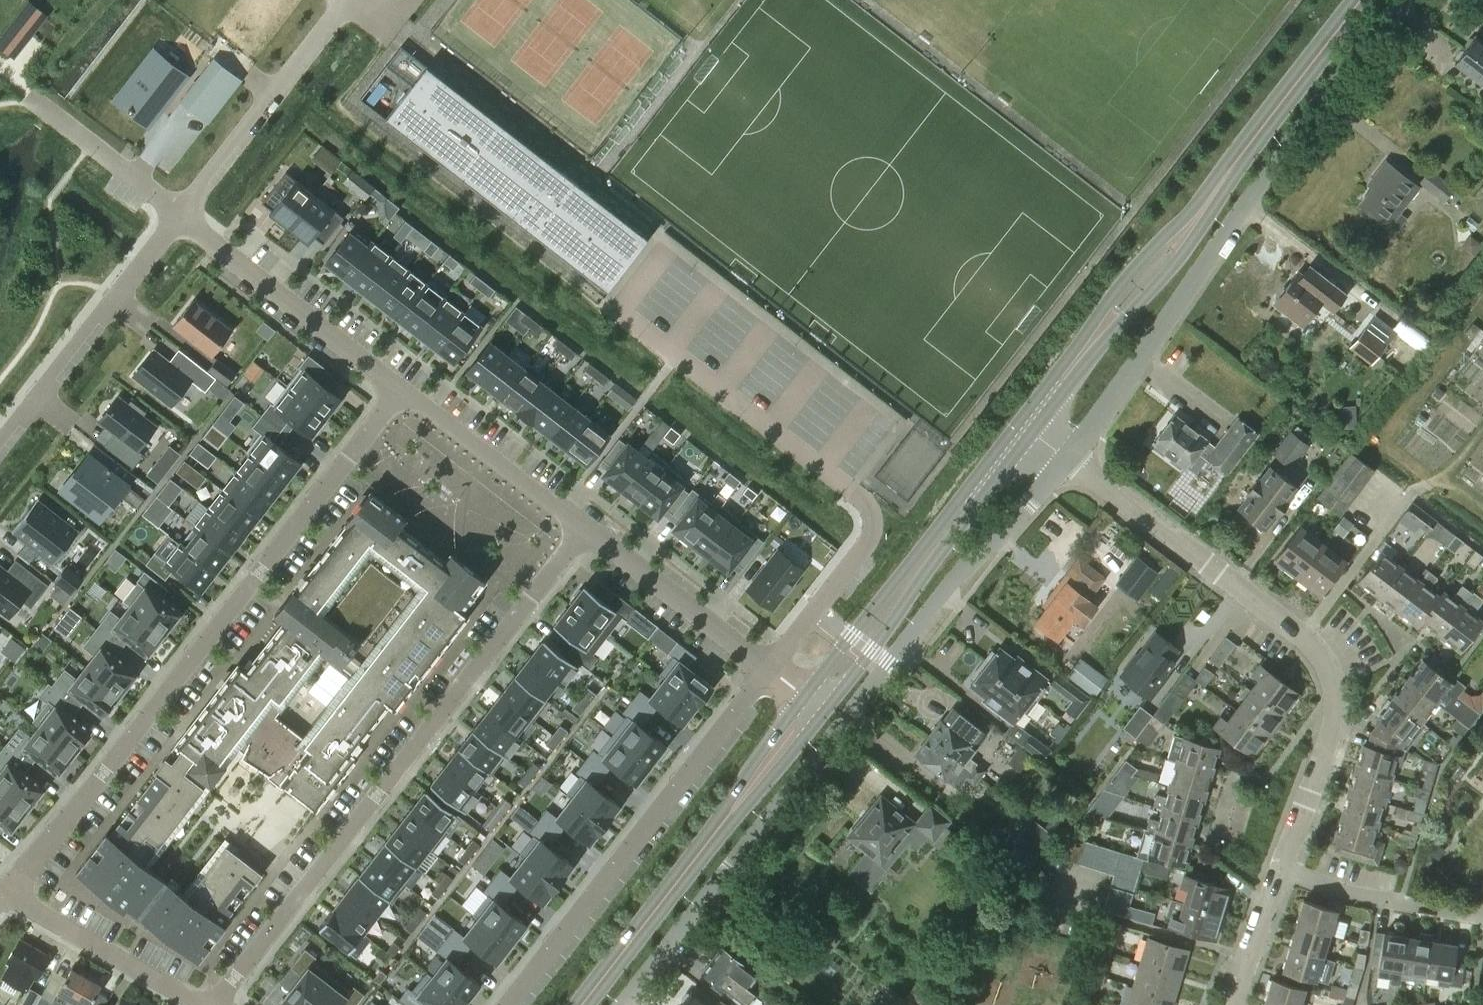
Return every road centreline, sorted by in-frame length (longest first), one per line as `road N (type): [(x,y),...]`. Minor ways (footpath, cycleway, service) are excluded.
road 1 (residential): [(622,1004),(948,585),(1068,459)]
road 2 (residential): [(3,894),(403,391)]
road 3 (residential): [(216,1004),(585,529)]
road 4 (residential): [(1068,459),(1400,0)]
road 5 (residential): [(1281,871),(1327,730),(1330,689),(1320,655),(1068,459)]
road 6 (primary): [(1027,427),(1361,0)]
road 7 (residential): [(772,672),(509,1004)]
road 8 (primary): [(580,1004),(814,703)]
road 9 (primary): [(814,703),(1027,427)]
road 10 (residential): [(0,441),(180,214)]
road 11 (residential): [(180,214),(403,391)]
road 12 (residential): [(349,0),(180,214)]
road 13 (residential): [(585,529),(772,672)]
road 14 (residential): [(403,391),(585,529)]
road 15 (residential): [(3,894),(196,1004)]
road 16 (residential): [(1281,871),(1380,900),(1482,915)]
road 17 (residential): [(43,104),(180,214)]
road 18 (residential): [(1231,1004),(1281,871)]

